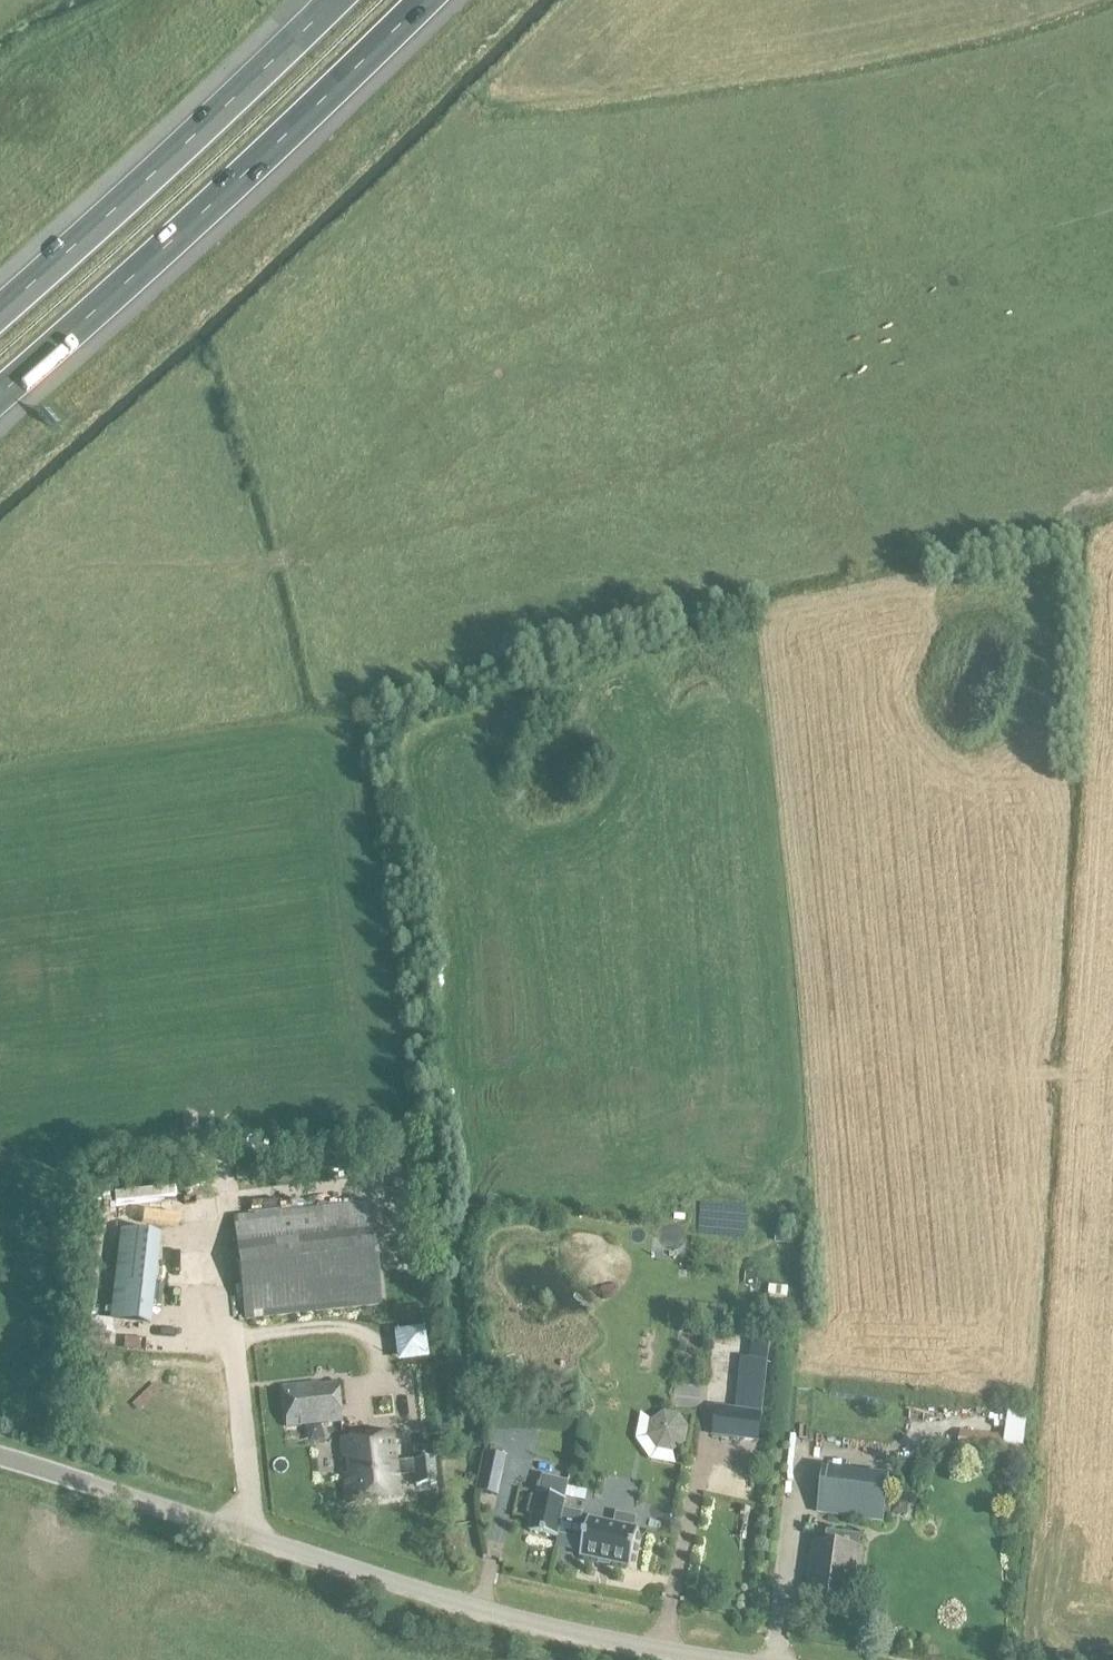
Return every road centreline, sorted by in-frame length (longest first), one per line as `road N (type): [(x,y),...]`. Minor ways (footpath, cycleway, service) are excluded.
road 1 (unclassified): [(729,1659),(465,1605),(0,1456)]
road 2 (motorway): [(0,393),(425,0)]
road 3 (motorway): [(338,0),(0,311)]

